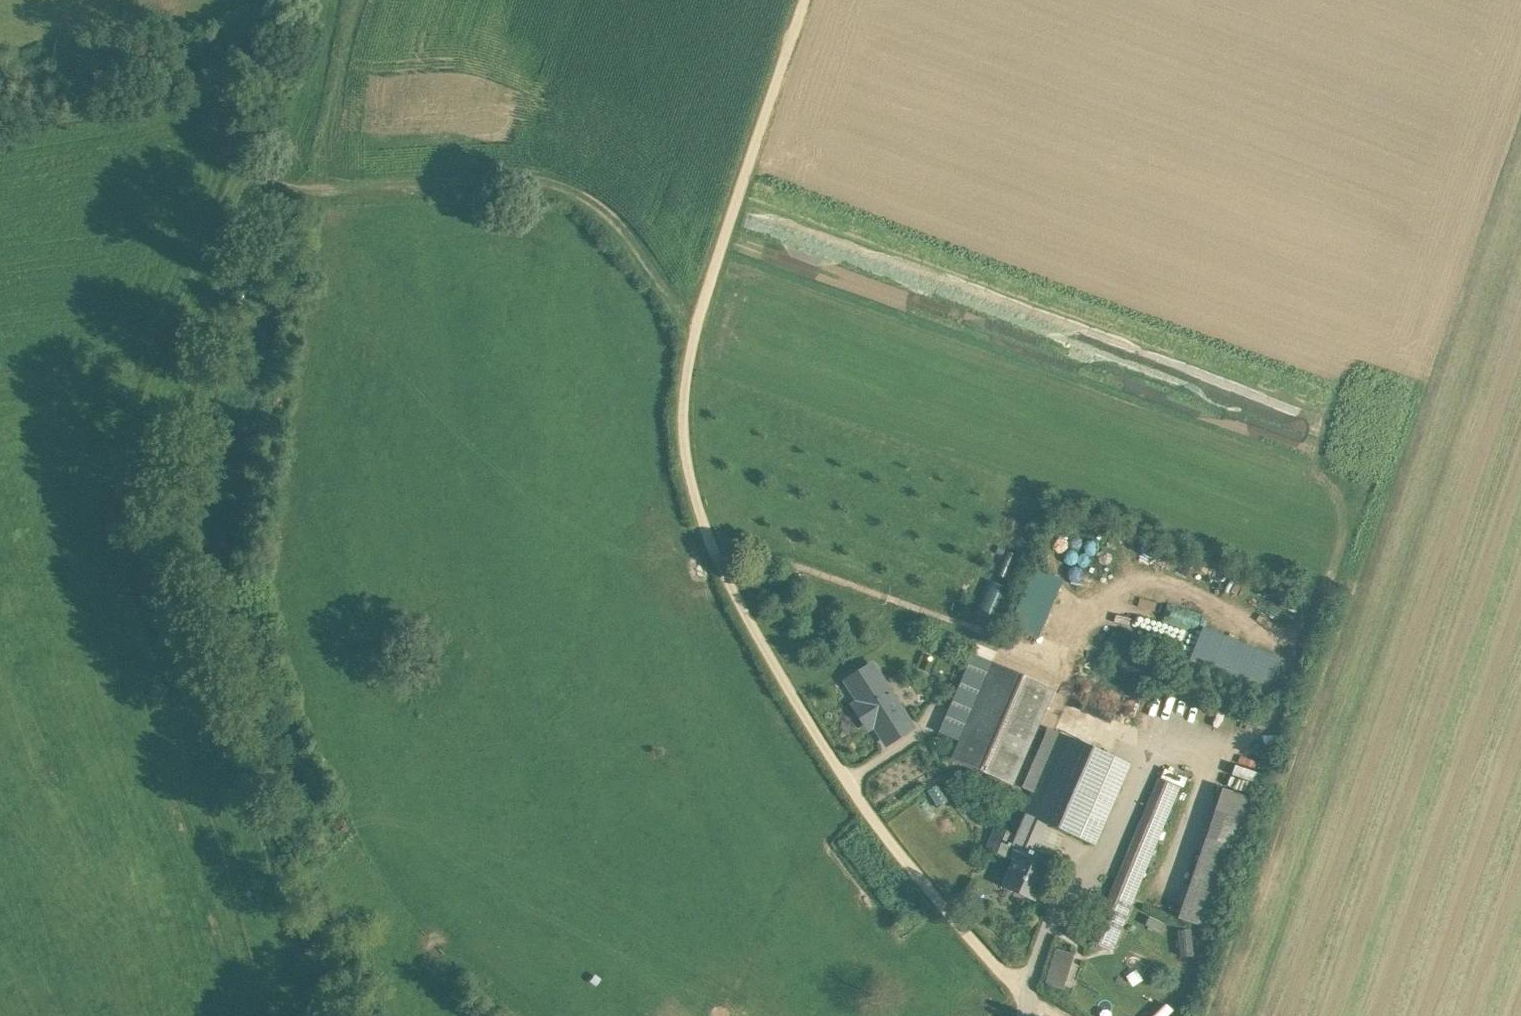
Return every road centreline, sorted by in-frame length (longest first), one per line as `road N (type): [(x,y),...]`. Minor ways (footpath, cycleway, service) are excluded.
road 1 (track): [(815,0),(702,332),(692,415),(704,498),(747,601),(815,720),(930,882),(1032,1001),(1063,1015)]
road 2 (track): [(702,332),(621,235),(580,204),(536,188),(293,190),(253,169),(197,82),(150,101),(93,103),(0,125)]

